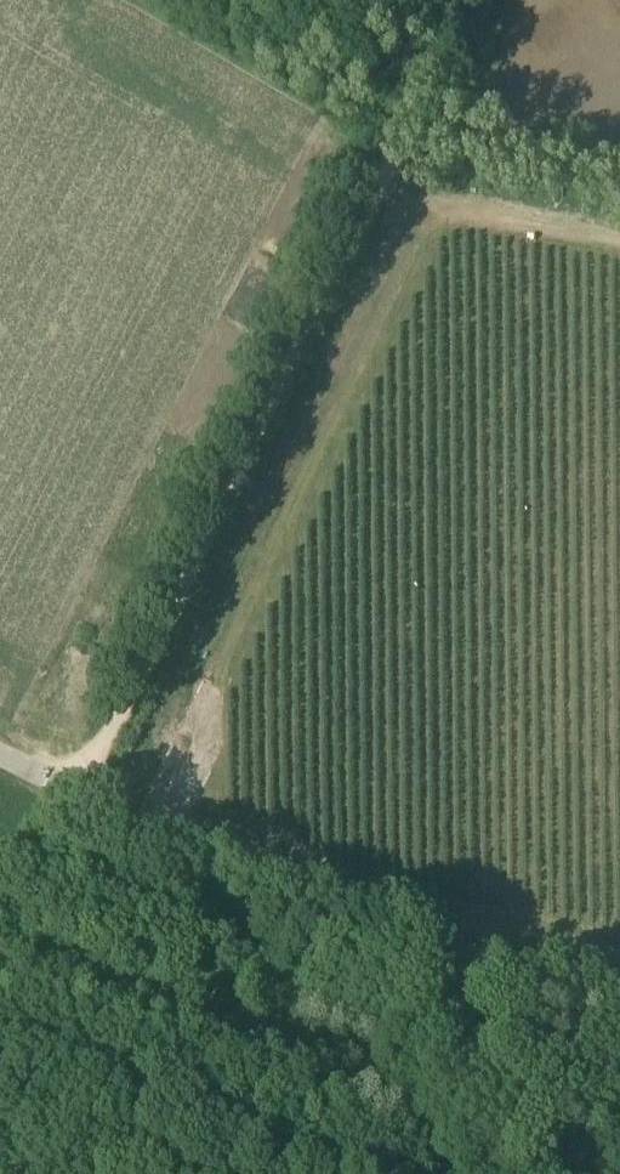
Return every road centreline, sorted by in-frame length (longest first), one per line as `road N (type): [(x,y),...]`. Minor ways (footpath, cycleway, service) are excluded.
road 1 (track): [(0,942),(156,649),(348,257),(412,110),(447,0)]
road 2 (unclassified): [(619,988),(427,942),(308,900),(0,752)]
road 3 (track): [(412,110),(619,173)]

